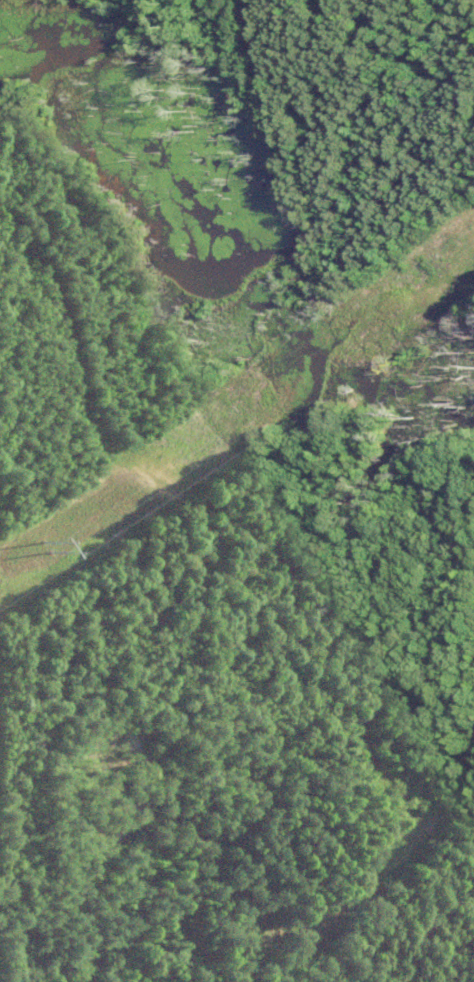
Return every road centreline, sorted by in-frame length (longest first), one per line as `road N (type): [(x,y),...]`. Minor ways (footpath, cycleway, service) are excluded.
road 1 (track): [(473,772),(443,814),(357,889),(267,934)]

